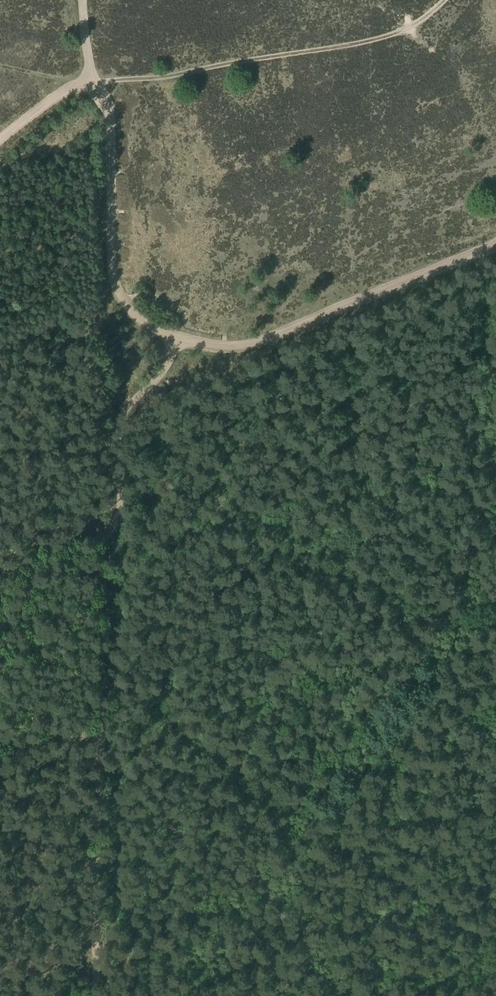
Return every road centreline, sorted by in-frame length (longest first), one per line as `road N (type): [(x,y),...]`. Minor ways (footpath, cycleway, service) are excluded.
road 1 (track): [(178,340),(164,372),(126,405),(115,435),(115,517),(101,554),(97,995)]
road 2 (track): [(0,141),(70,90),(95,88),(104,97),(117,290),(139,318),(178,340)]
road 3 (track): [(443,0),(412,27),(373,40),(110,80),(95,88)]
road 4 (track): [(178,340),(255,345),(495,248)]
road 5 (track): [(0,575),(56,540),(111,528)]

